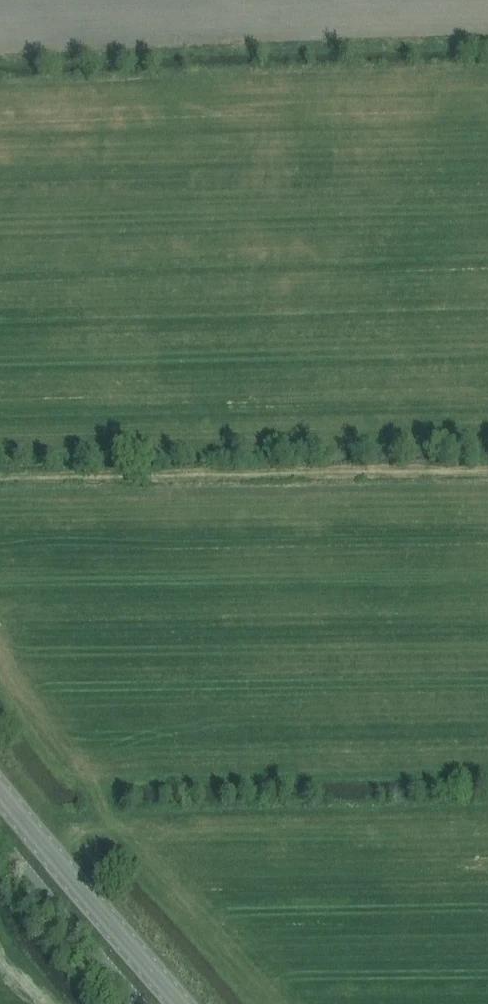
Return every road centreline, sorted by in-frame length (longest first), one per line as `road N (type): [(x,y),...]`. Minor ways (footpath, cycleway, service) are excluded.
road 1 (primary): [(182,1003),(0,784)]

